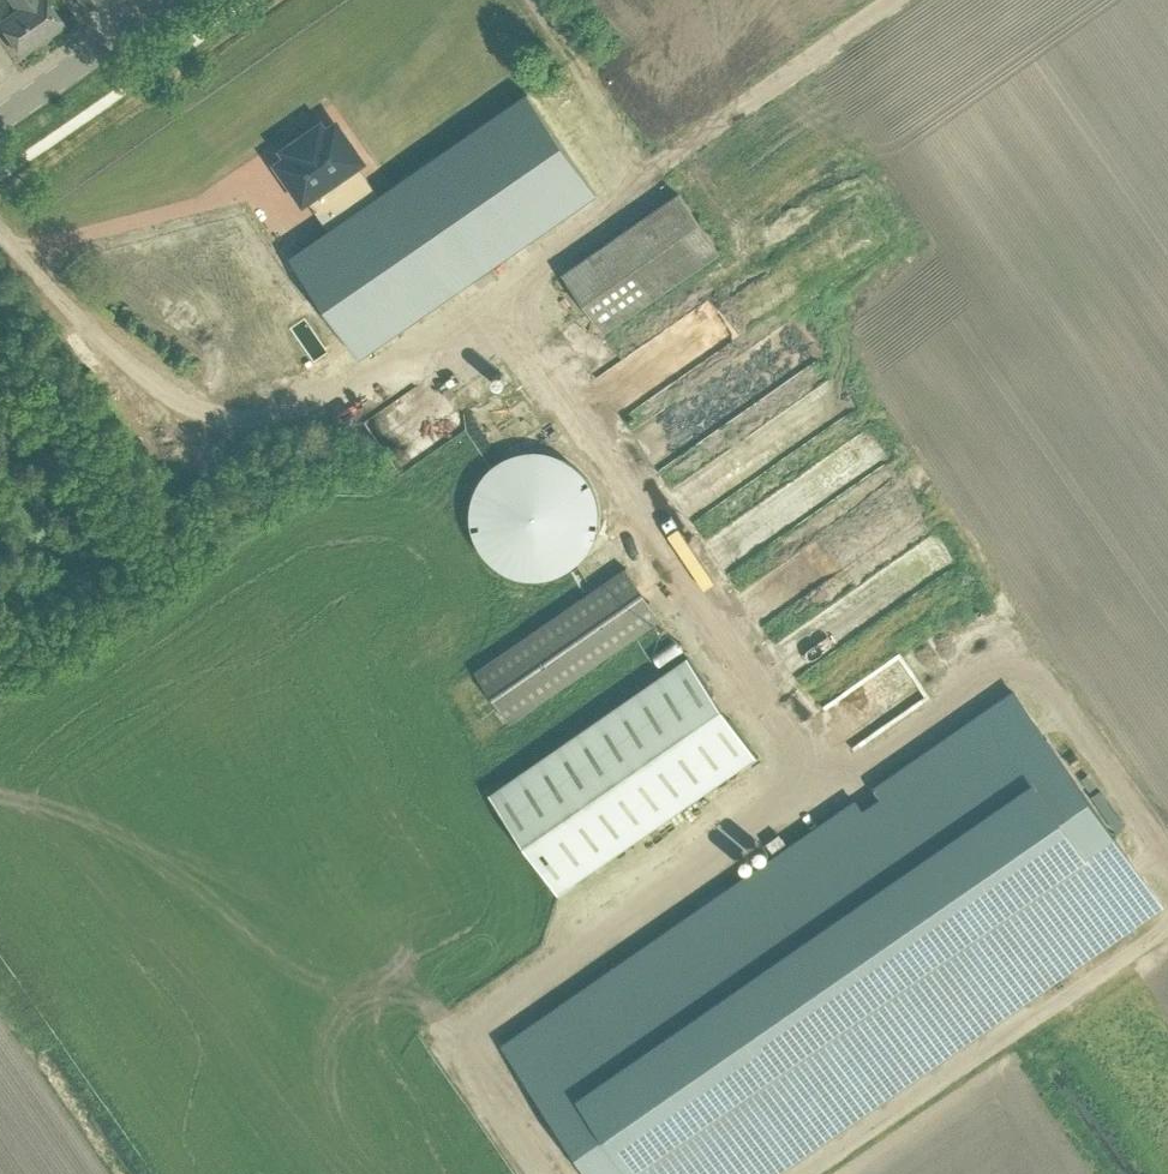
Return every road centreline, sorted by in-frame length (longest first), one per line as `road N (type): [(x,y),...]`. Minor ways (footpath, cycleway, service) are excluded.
road 1 (tertiary): [(0,115),(167,0)]

